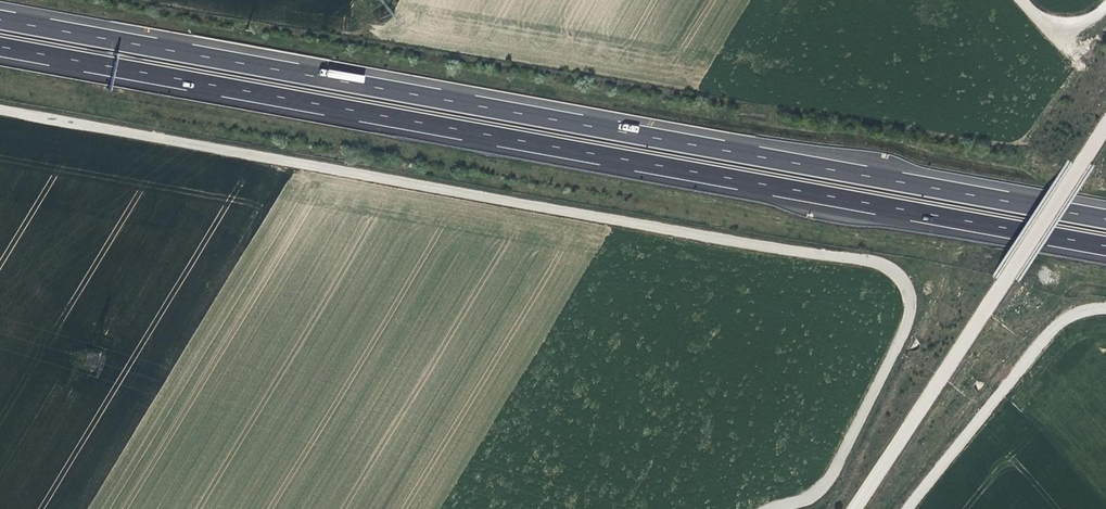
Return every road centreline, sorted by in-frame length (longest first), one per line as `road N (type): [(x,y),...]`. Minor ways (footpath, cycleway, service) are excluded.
road 1 (track): [(778,508),(833,484),(897,335),(907,305),(900,278),(879,259),(790,252),(0,112)]
road 2 (motorway): [(1105,219),(0,19)]
road 3 (motorway): [(0,46),(1105,245)]
road 4 (unclassified): [(852,508),(1079,148)]
road 5 (track): [(1105,307),(1055,323),(909,508)]

